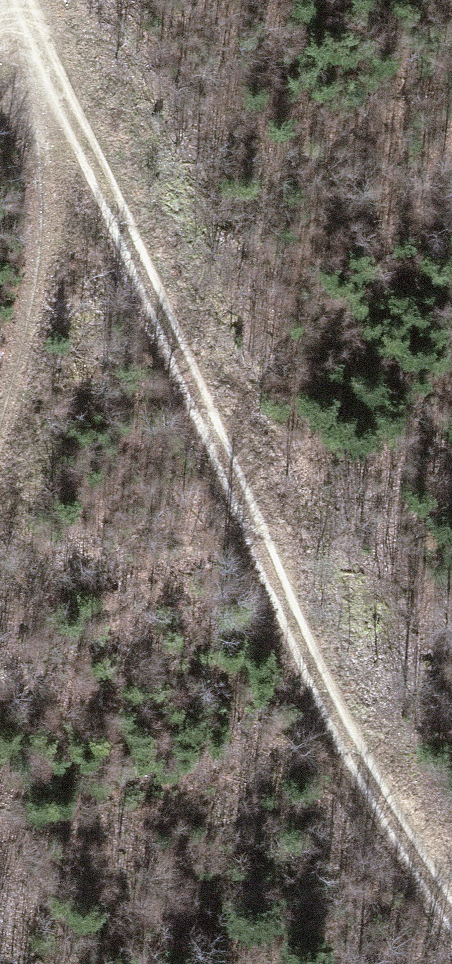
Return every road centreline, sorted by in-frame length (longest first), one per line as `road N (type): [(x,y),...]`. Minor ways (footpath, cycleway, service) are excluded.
road 1 (track): [(451,903),(246,500),(45,0)]
road 2 (track): [(64,56),(32,311),(0,449)]

